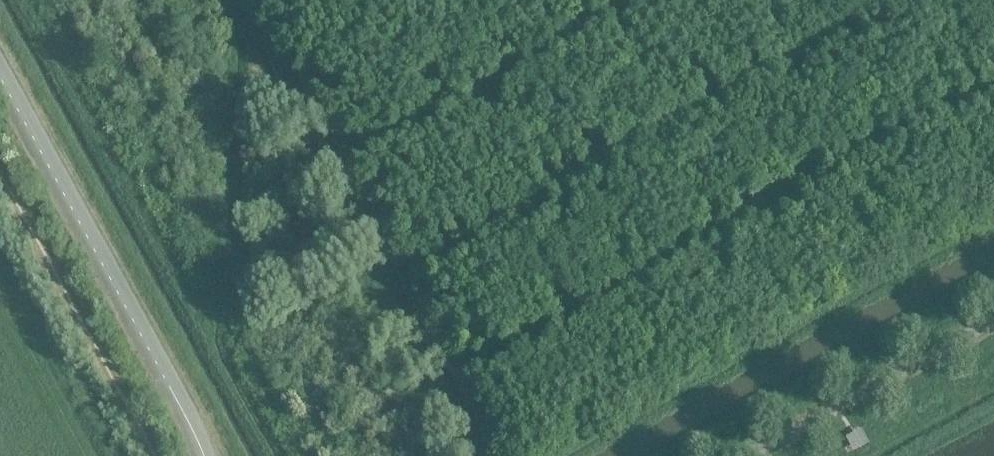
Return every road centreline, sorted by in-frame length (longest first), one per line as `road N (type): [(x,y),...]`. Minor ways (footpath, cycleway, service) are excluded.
road 1 (unclassified): [(0,78),(204,455)]

